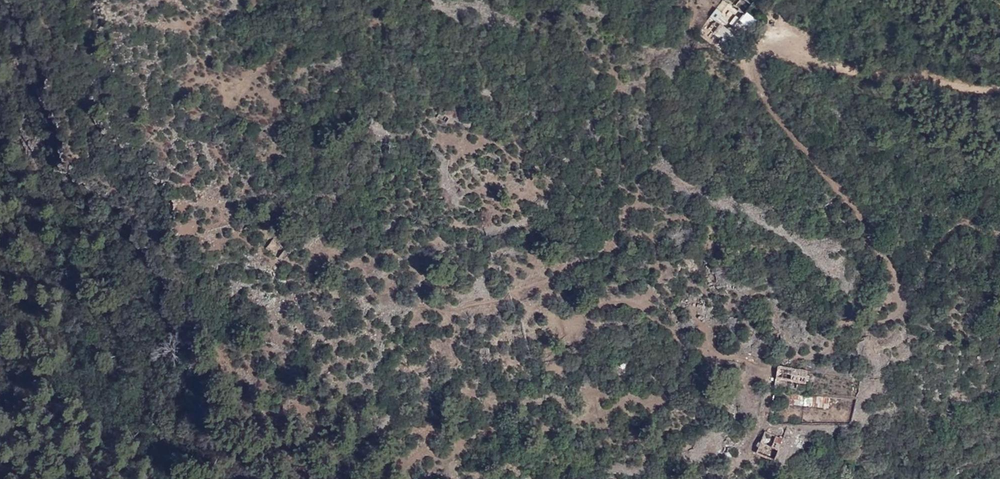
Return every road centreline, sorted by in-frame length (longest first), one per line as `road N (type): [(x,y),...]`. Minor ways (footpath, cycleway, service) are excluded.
road 1 (track): [(770,361),(830,347),(851,318),(902,313),(890,259),(769,100),(760,54),(782,45),(864,75),(963,91),(999,88)]
road 2 (track): [(770,361),(686,348),(633,301),(586,310)]

